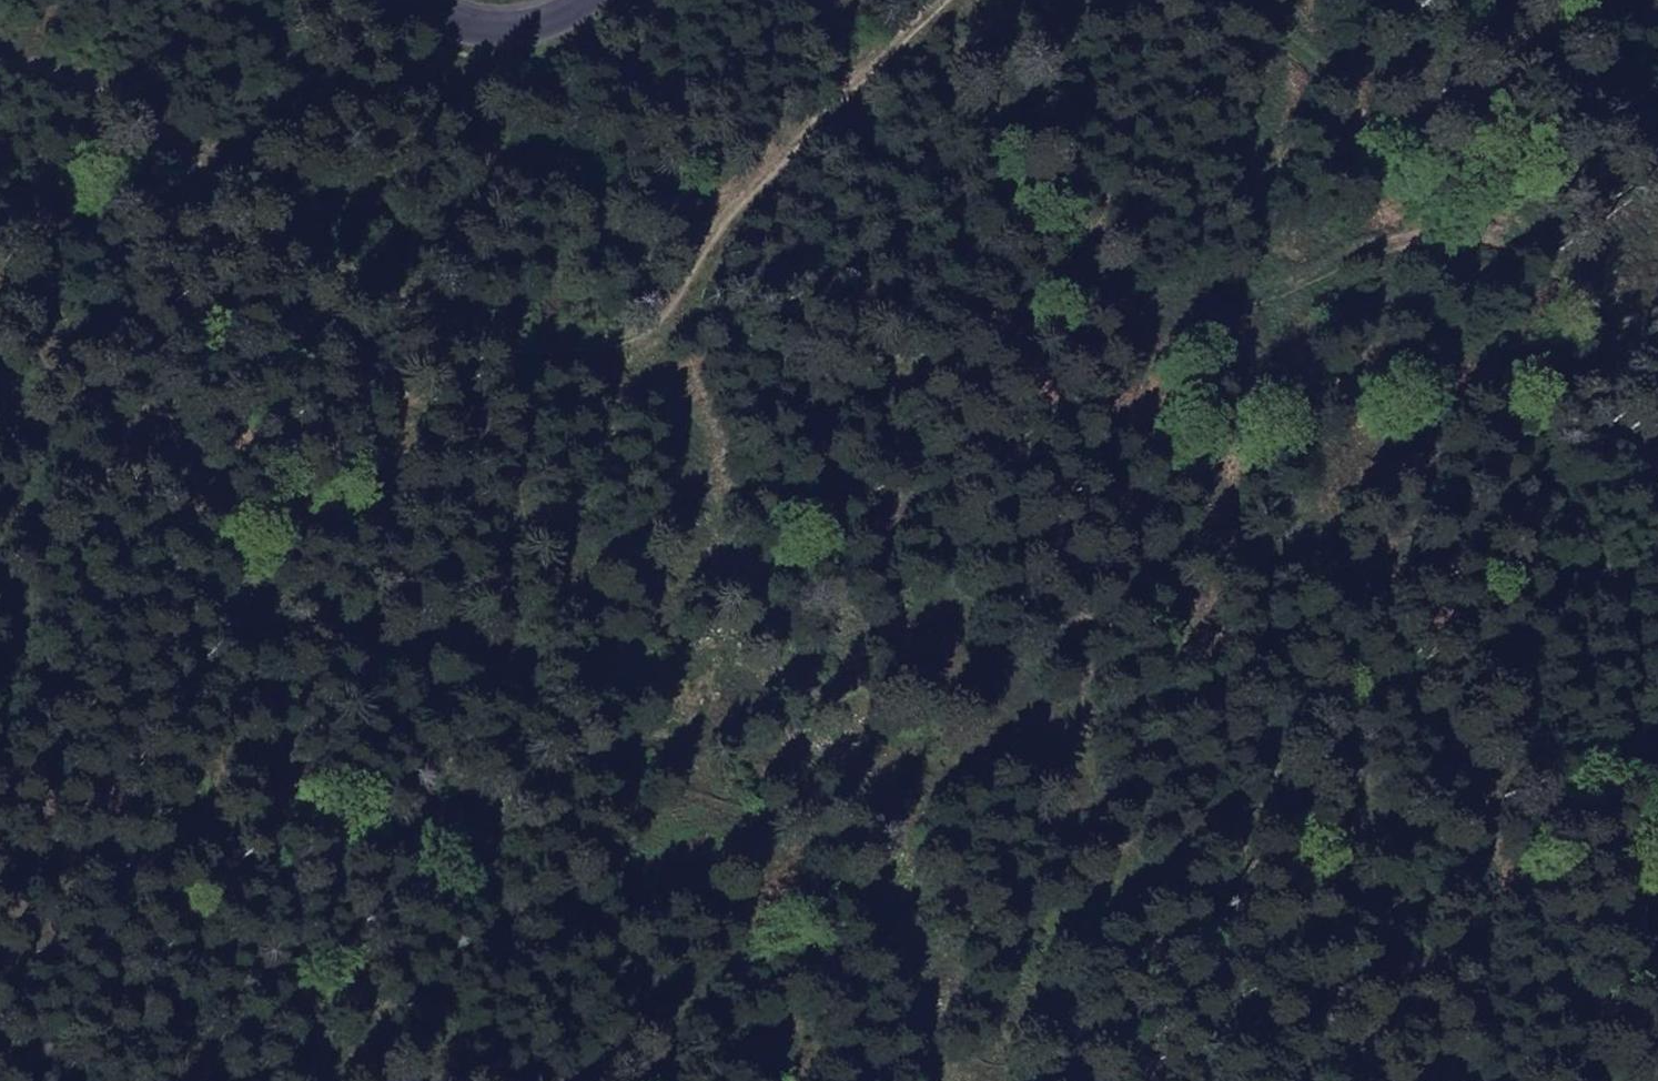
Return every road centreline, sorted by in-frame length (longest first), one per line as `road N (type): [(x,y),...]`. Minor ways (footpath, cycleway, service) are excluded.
road 1 (track): [(0,62),(176,144),(359,286),(565,346),(641,330),(682,294),(769,170),(942,0)]
road 2 (secondary): [(586,0),(542,23),(508,30),(469,27),(413,0)]

